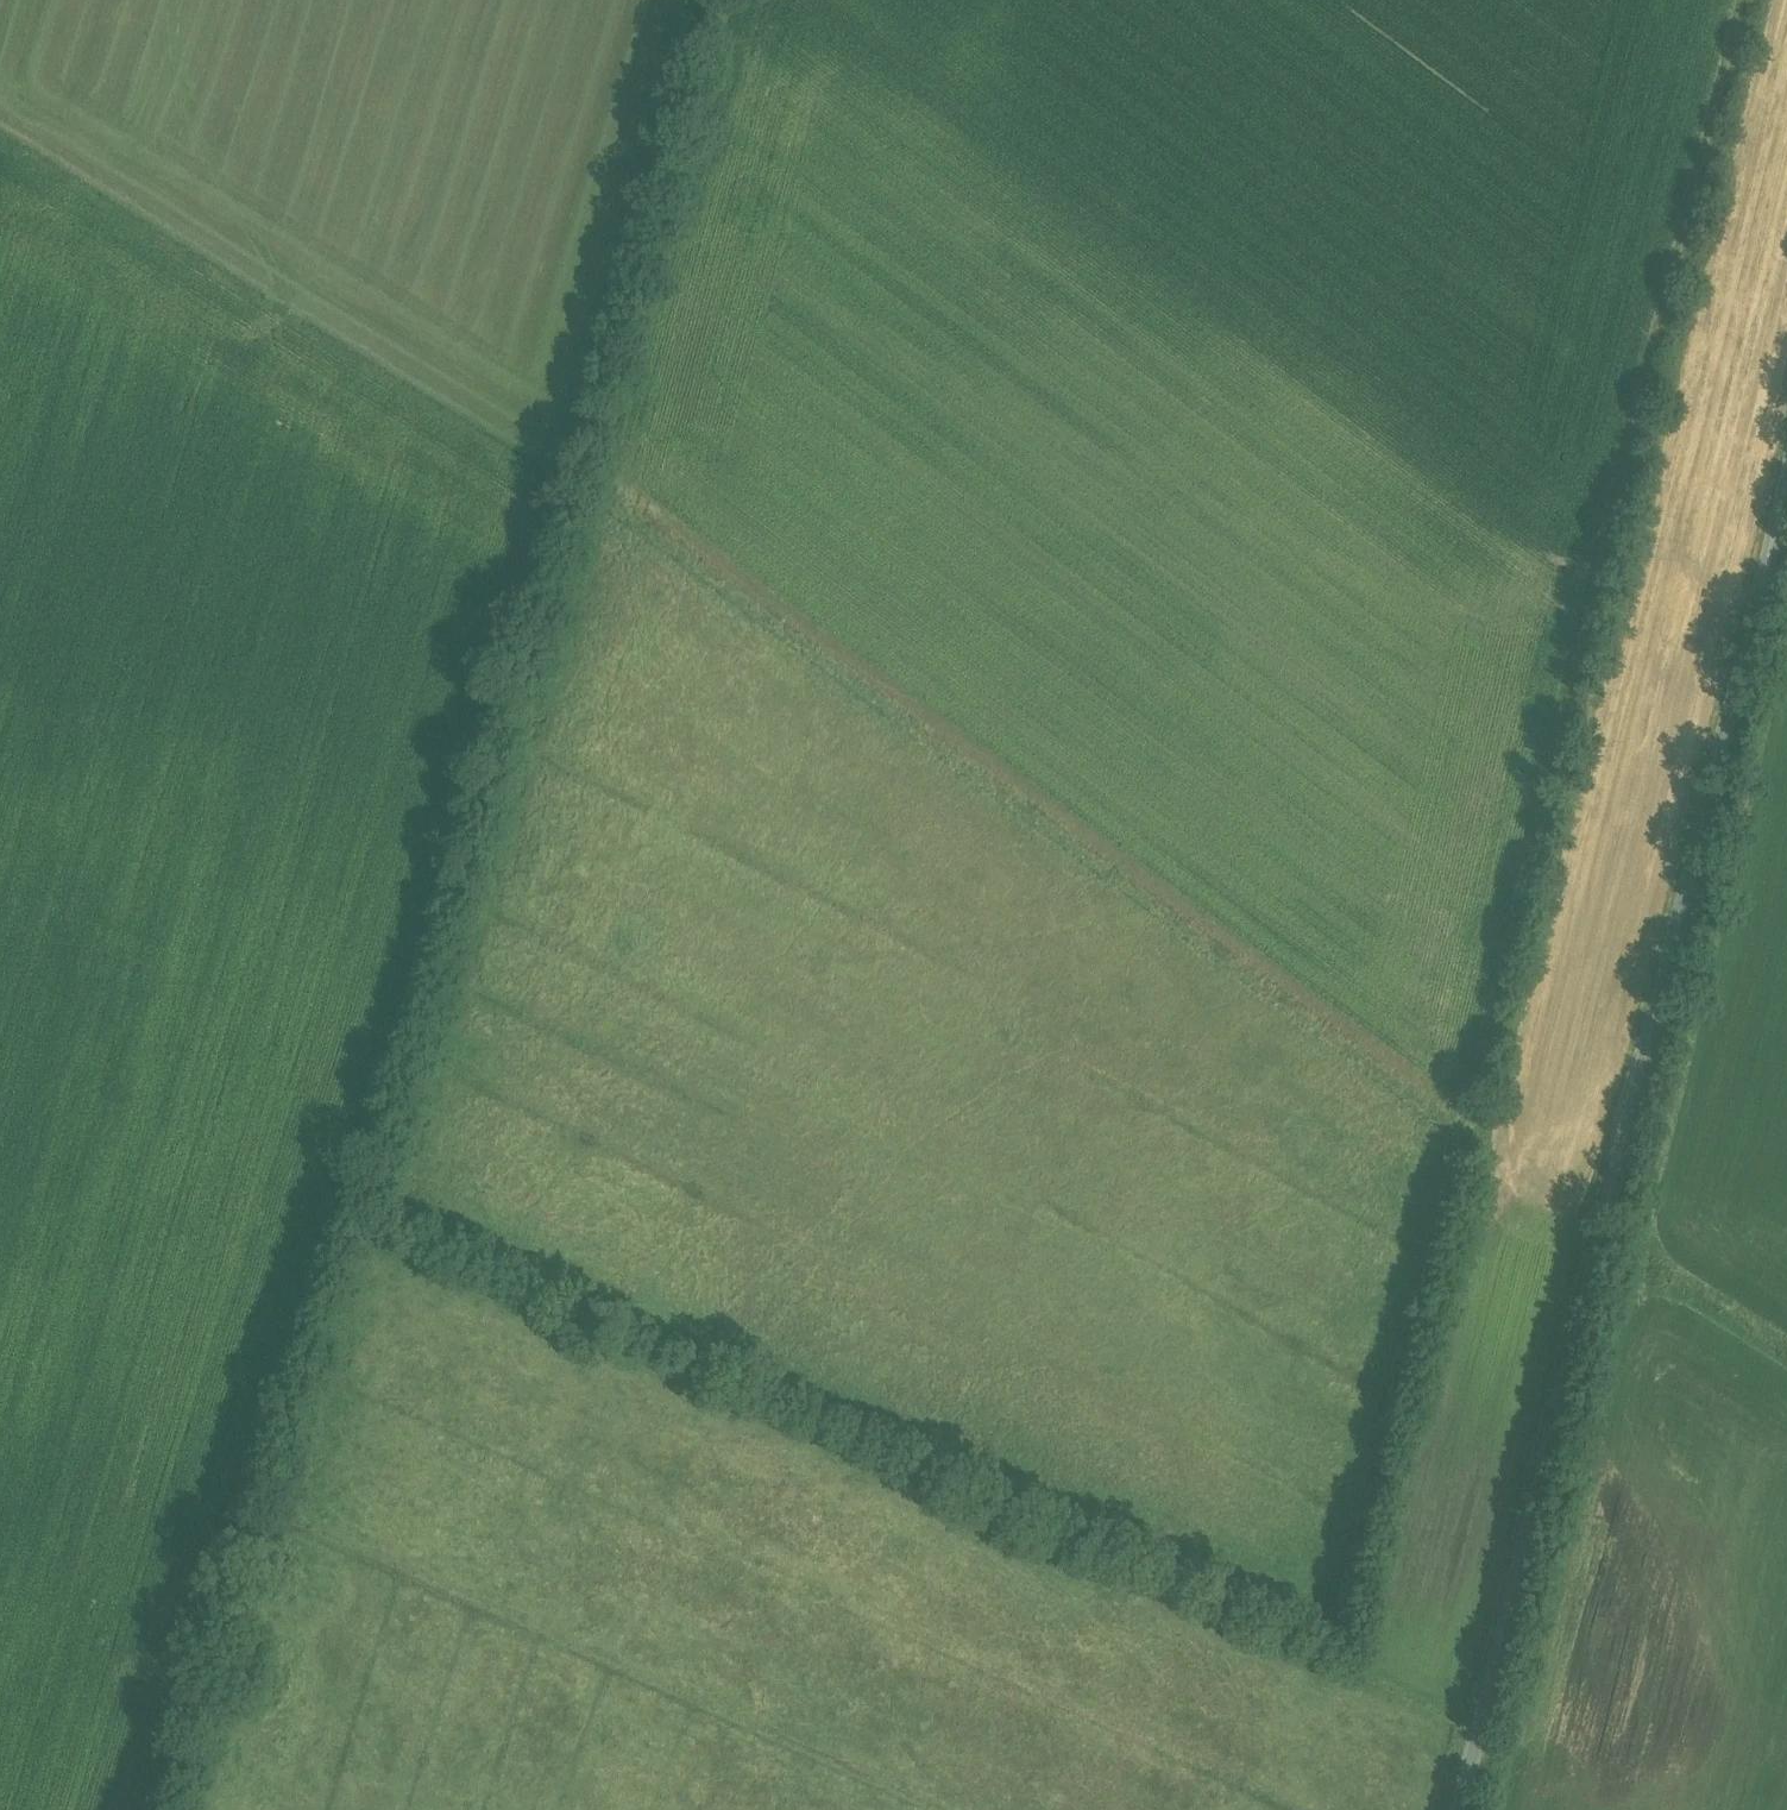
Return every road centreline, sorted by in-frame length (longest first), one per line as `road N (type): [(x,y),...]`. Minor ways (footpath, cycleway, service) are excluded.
road 1 (unclassified): [(1786,438),(1635,1066),(1472,1809)]

